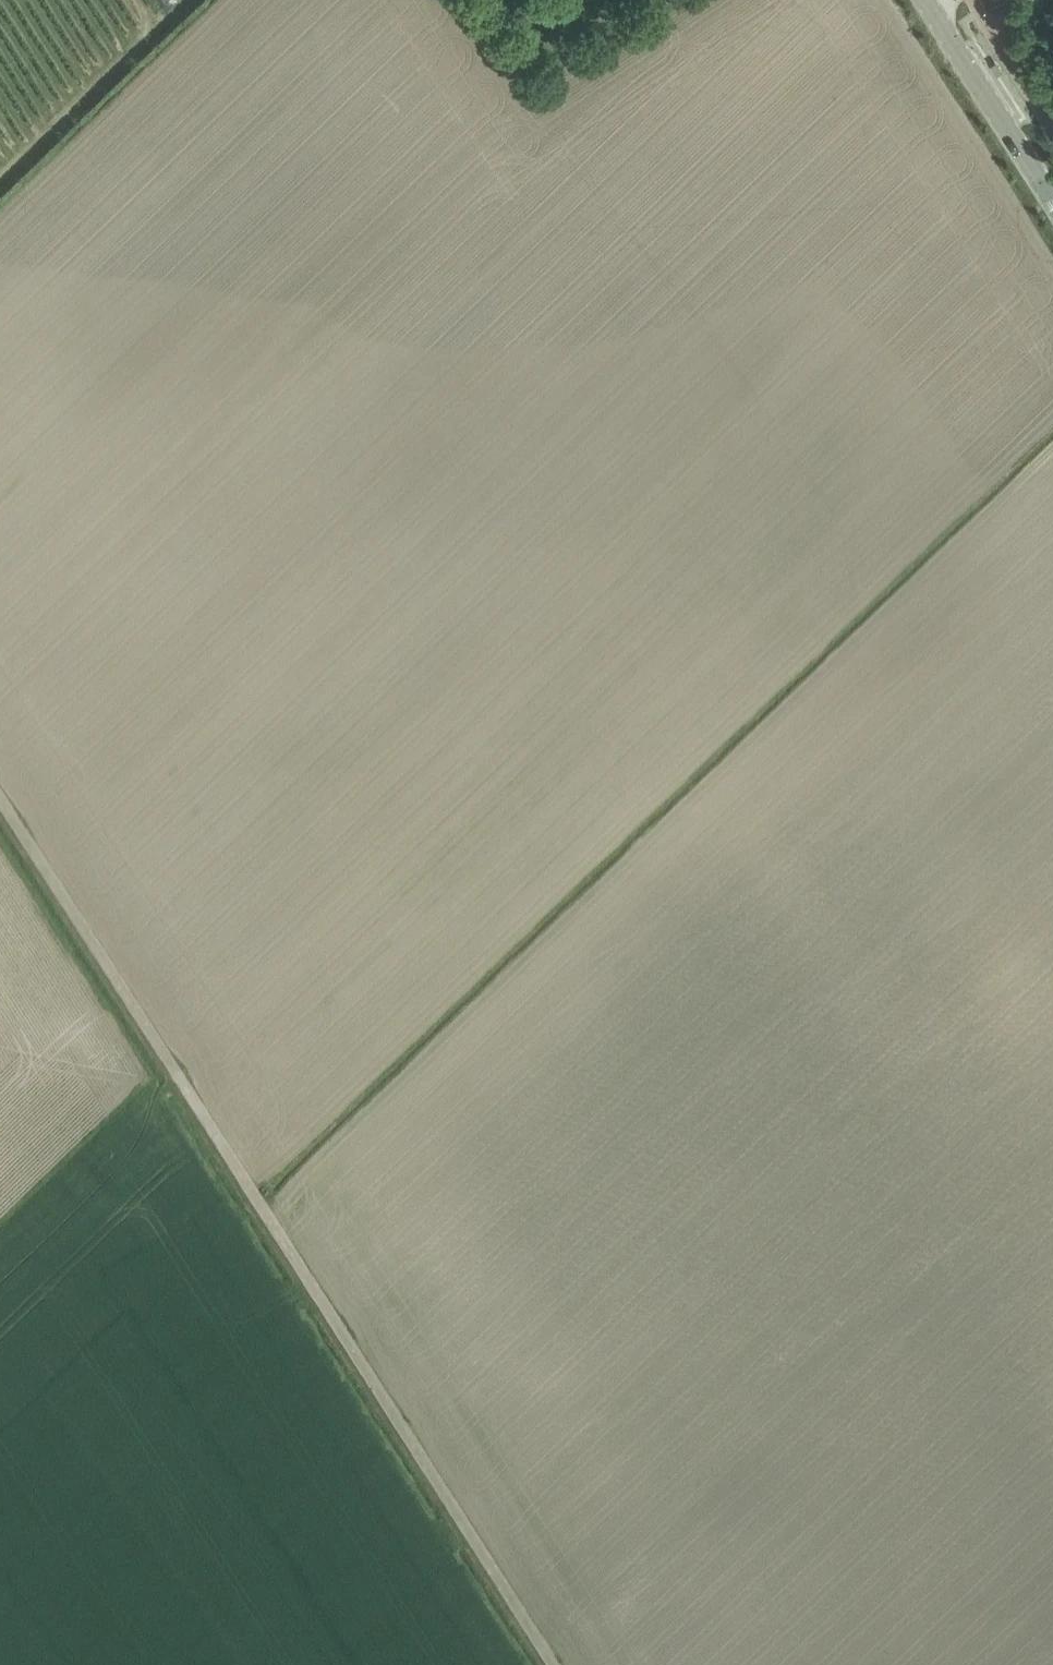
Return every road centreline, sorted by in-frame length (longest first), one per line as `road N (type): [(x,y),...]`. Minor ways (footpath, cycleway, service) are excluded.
road 1 (track): [(0,797),(551,1664)]
road 2 (tertiary): [(1052,204),(925,0)]

